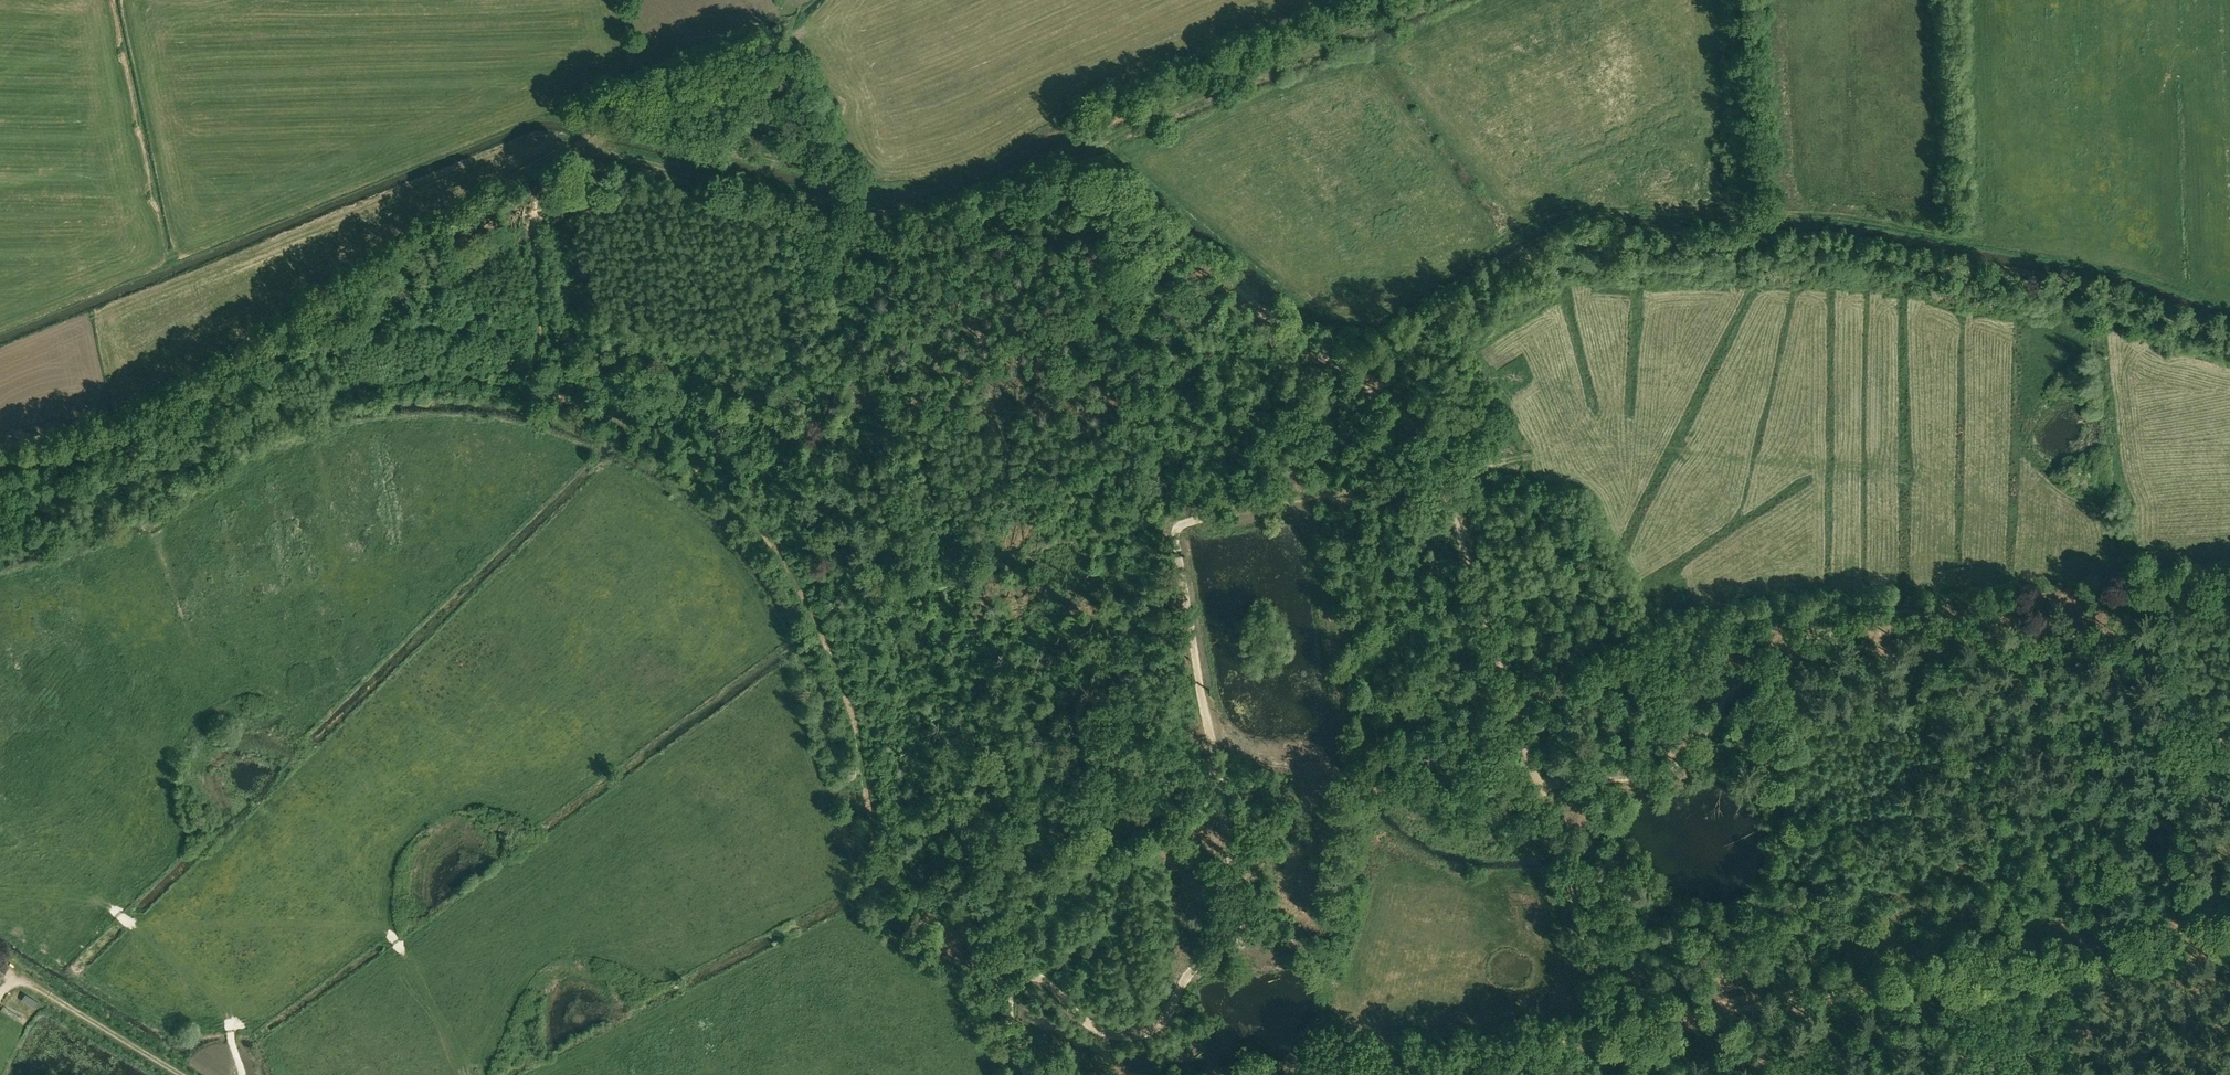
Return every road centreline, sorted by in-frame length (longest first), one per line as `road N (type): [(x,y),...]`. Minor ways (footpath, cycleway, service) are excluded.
road 1 (track): [(0,453),(143,415),(474,199),(586,147)]
road 2 (track): [(586,147),(890,213),(965,196),(1053,161),(1073,162)]
road 3 (track): [(1786,1004),(2229,925)]
road 4 (track): [(1360,1074),(1786,1004)]
road 5 (track): [(1073,162),(1422,0)]
road 6 (track): [(586,147),(616,117),(786,45)]

